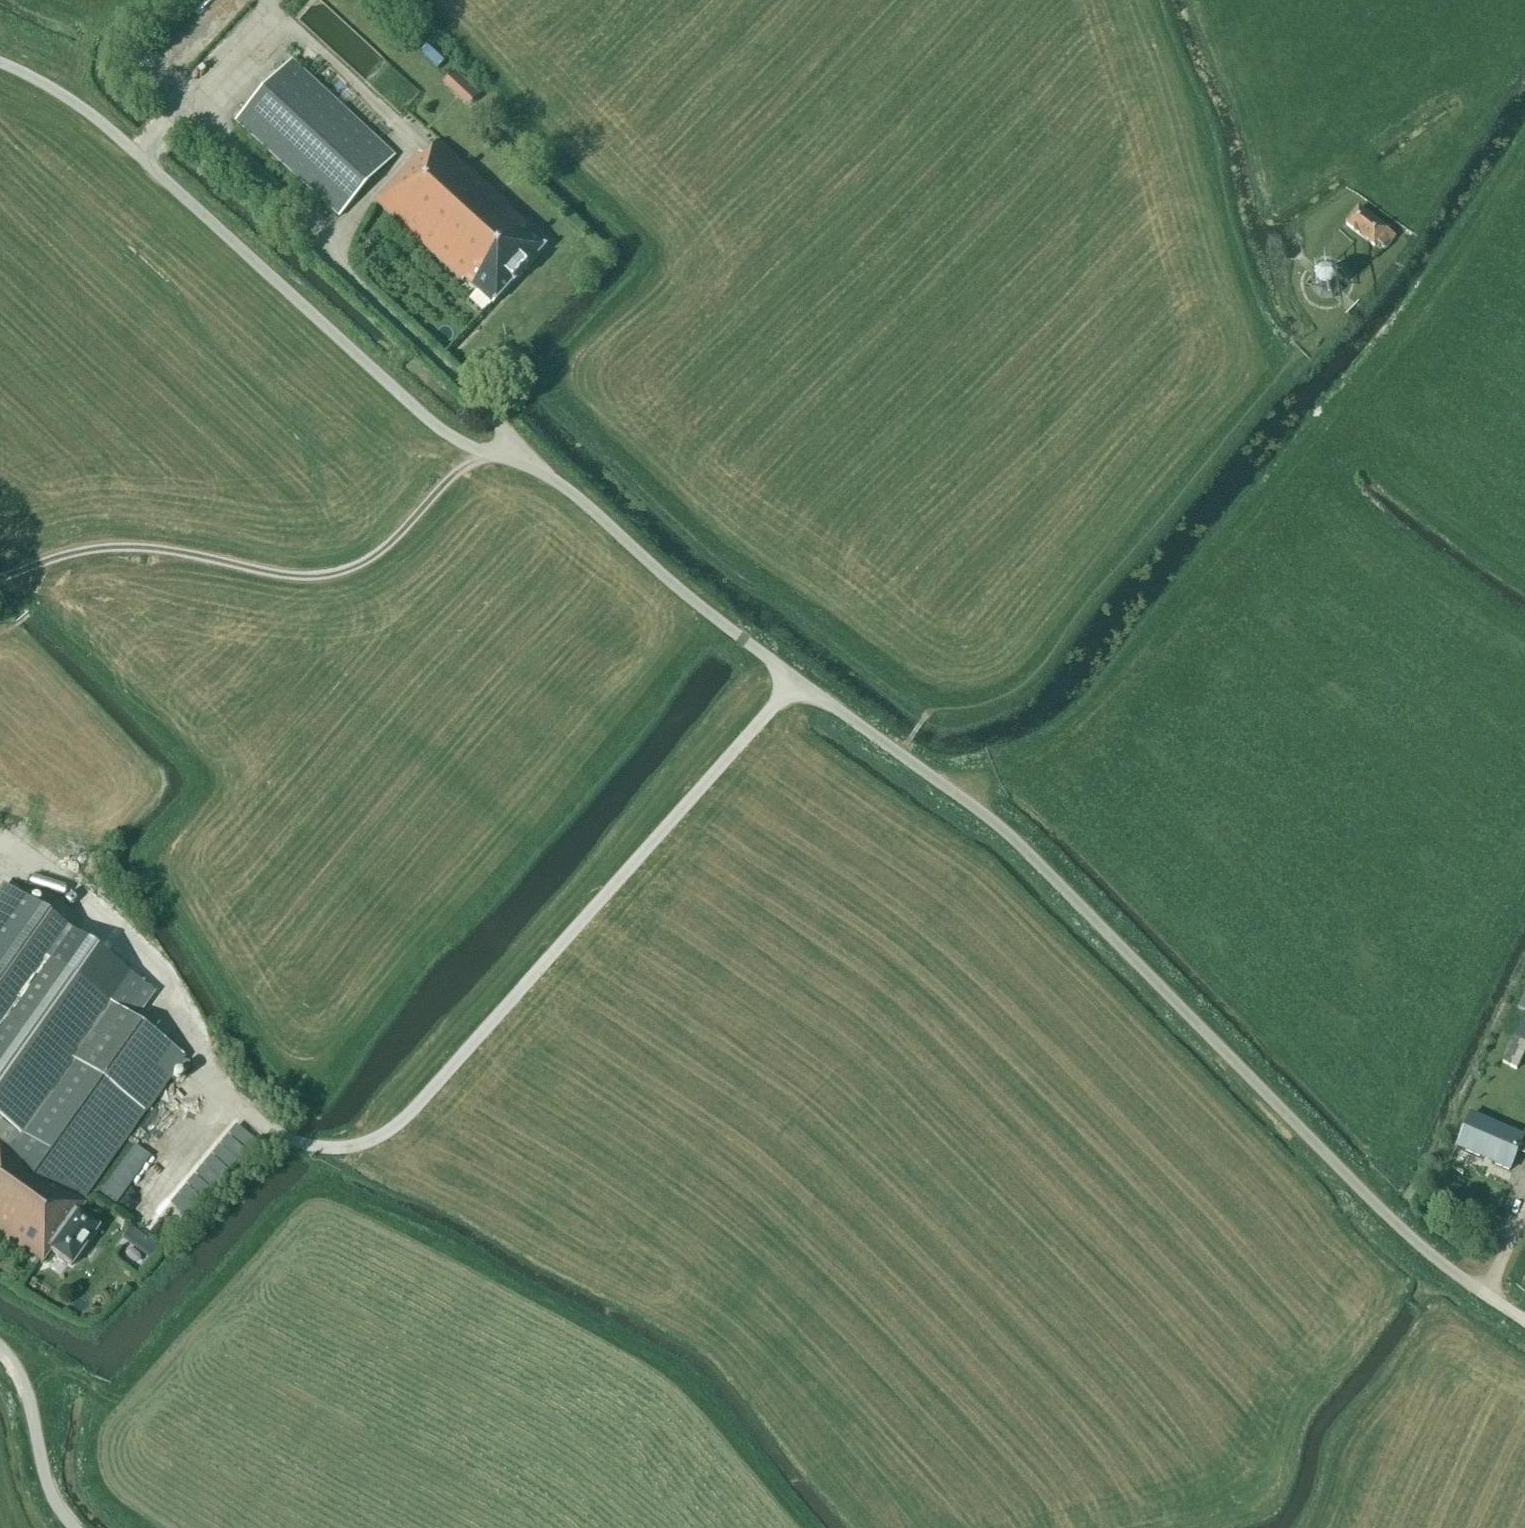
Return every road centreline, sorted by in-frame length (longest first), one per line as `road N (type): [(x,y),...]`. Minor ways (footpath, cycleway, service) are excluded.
road 1 (unclassified): [(1524,1326),(1414,1246),(985,822),(790,679),(554,480),(515,451),(463,440),(139,156),(64,99),(0,66)]
road 2 (track): [(0,573),(77,549),(141,544),(277,572),(339,571),(388,546),(473,459),(515,451),(497,420),(328,255),(310,221),(192,98)]
road 3 (track): [(1151,0),(1219,152),(1229,230),(1262,329),(1276,350)]
road 4 (track): [(139,156),(272,12),(271,0)]
road 5 (unclassified): [(72,1527),(48,1496),(25,1390),(0,1351)]

